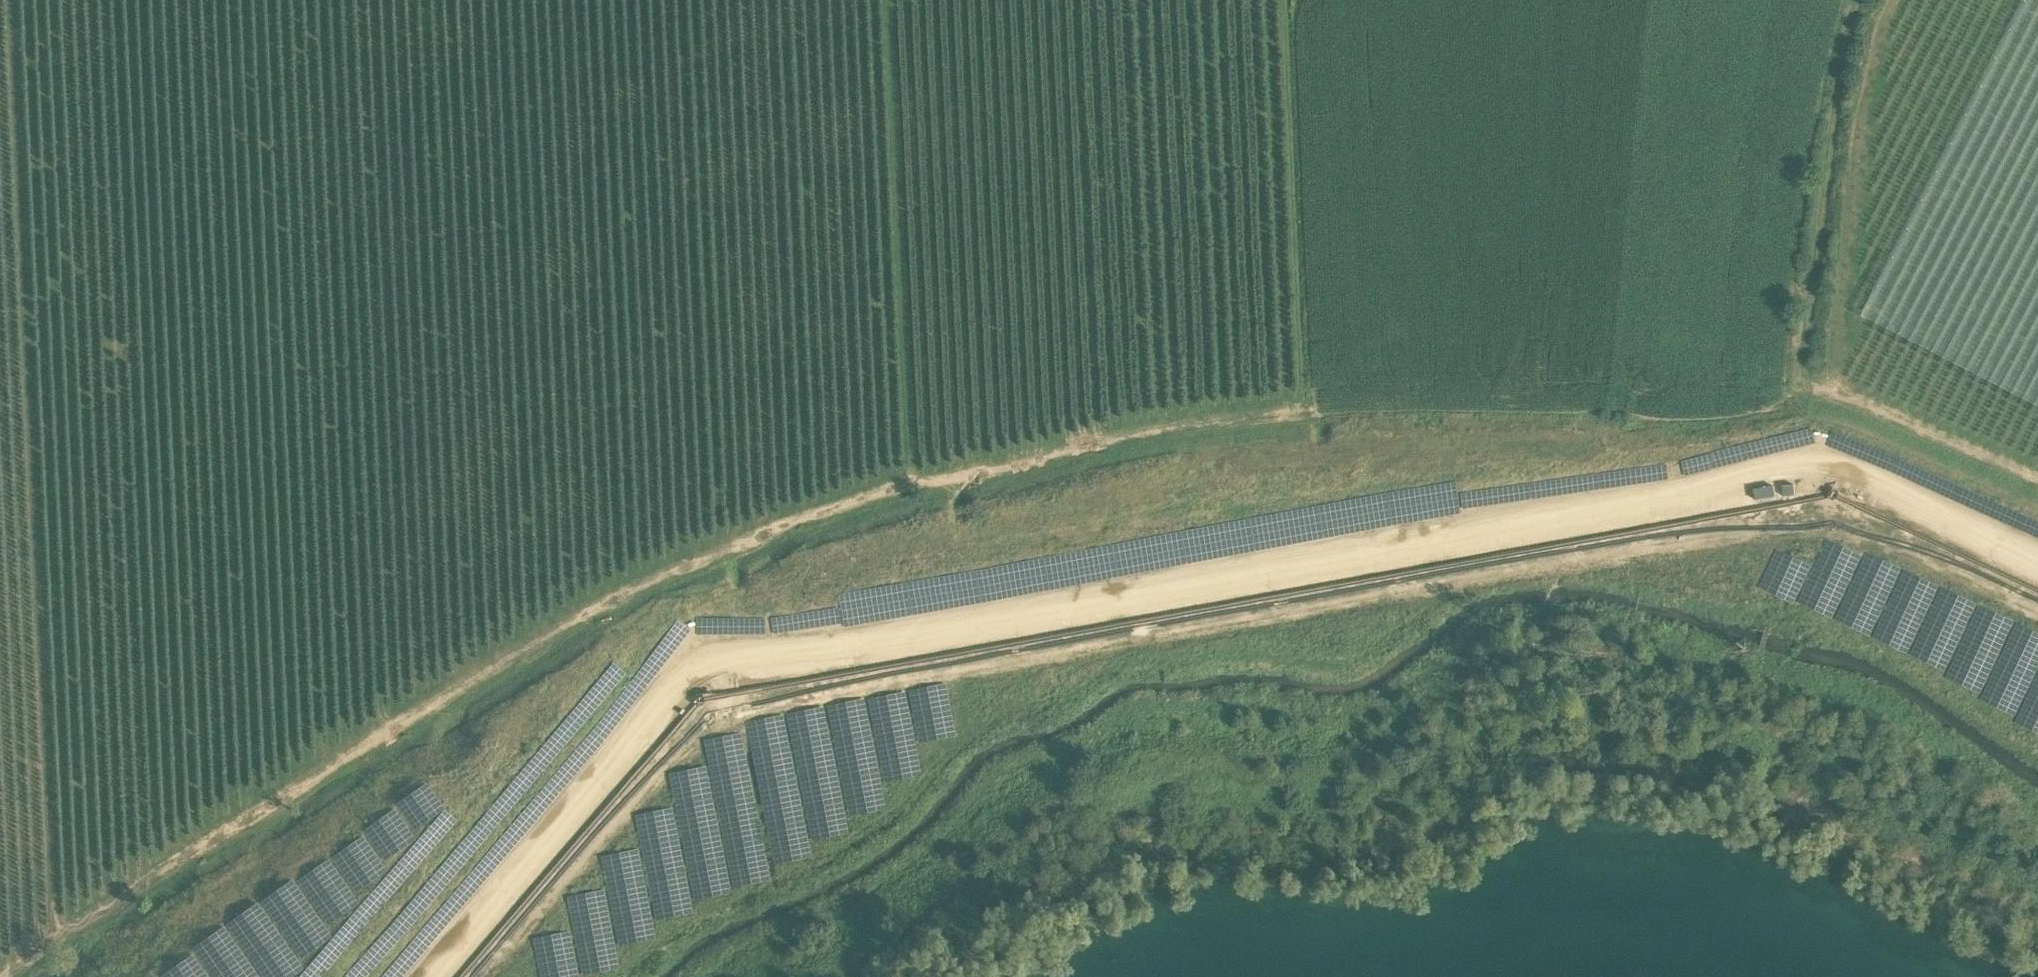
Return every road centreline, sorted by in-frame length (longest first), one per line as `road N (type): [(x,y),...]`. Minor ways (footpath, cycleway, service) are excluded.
road 1 (track): [(893,976),(1042,873),(1145,821),(1212,803),(1347,813),(1395,800),(1527,735),(1623,734),(1786,770),(1976,885),(2037,912)]
road 2 (track): [(1800,386),(1835,112),(1859,0)]

